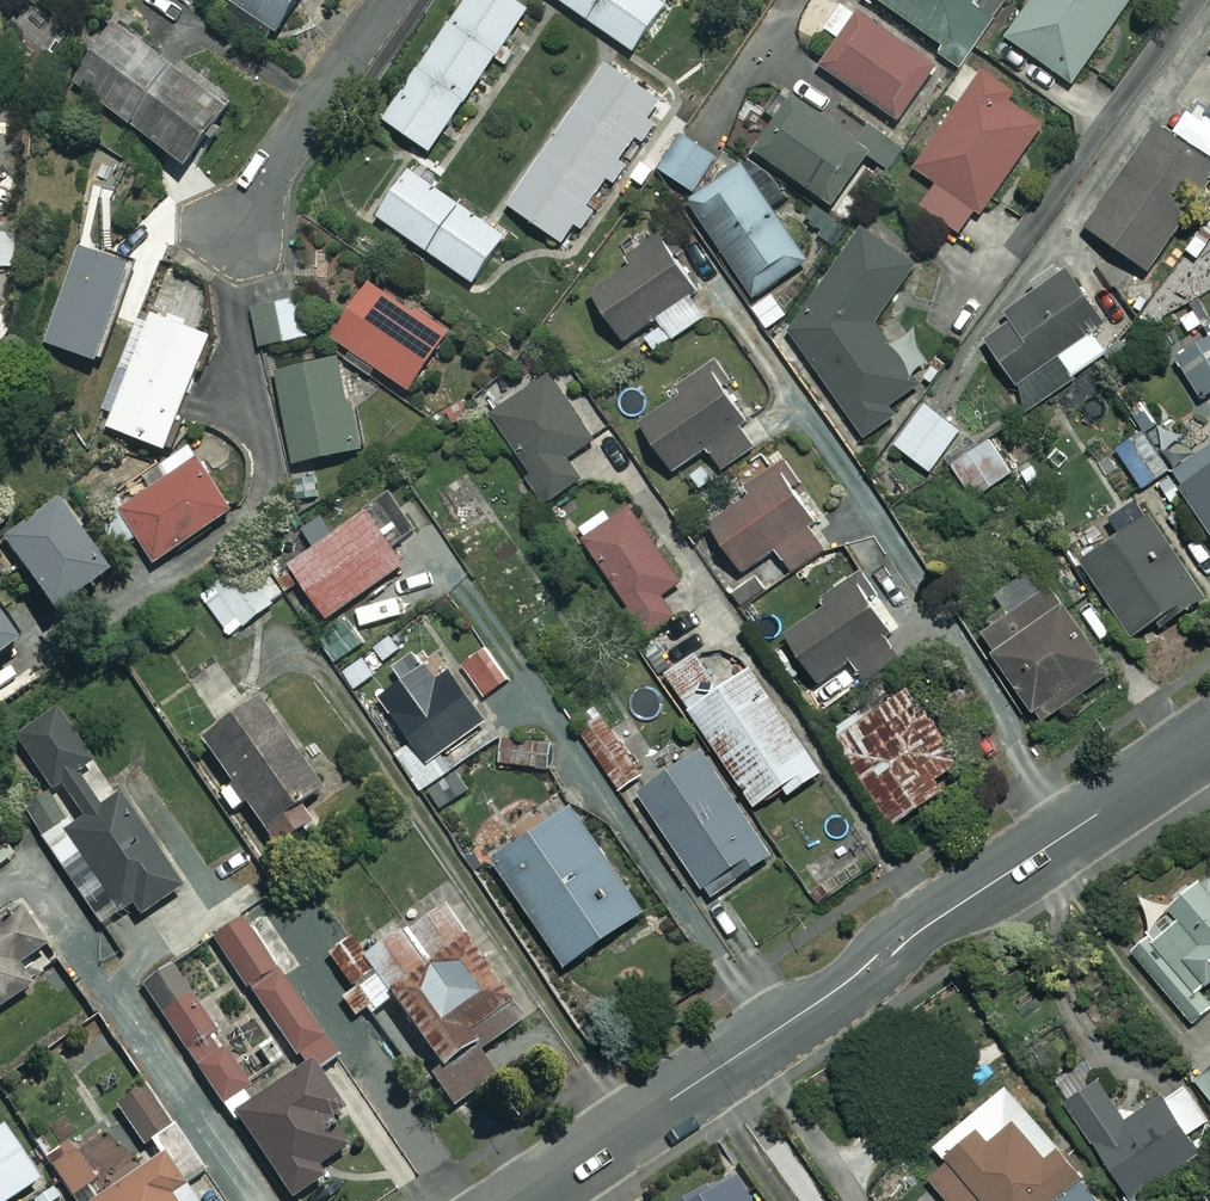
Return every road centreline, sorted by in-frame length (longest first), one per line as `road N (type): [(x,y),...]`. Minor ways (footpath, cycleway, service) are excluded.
road 1 (residential): [(1209,737),(521,1200)]
road 2 (residential): [(230,236),(387,0)]

